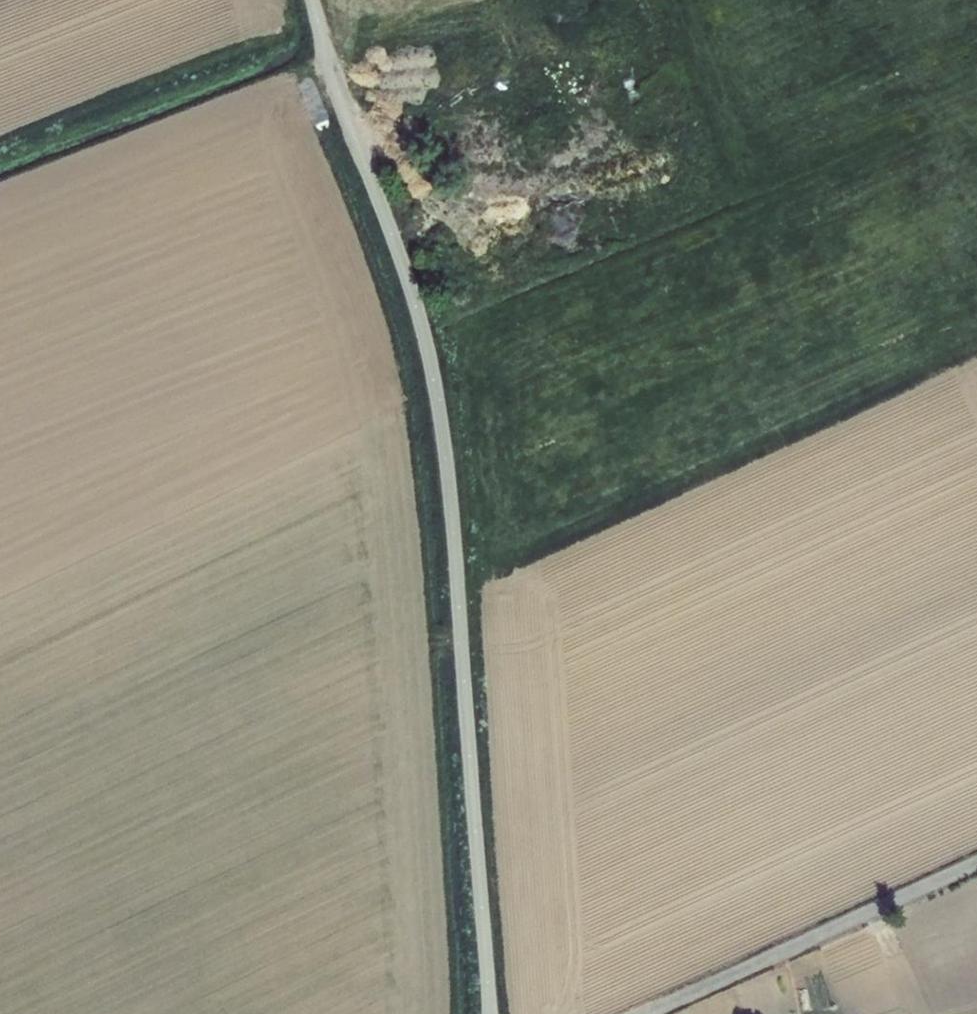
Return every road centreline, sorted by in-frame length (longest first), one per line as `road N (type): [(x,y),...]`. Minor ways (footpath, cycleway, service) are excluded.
road 1 (unclassified): [(313,0),(419,314),(436,394),(489,1013)]
road 2 (track): [(976,863),(641,1013)]

